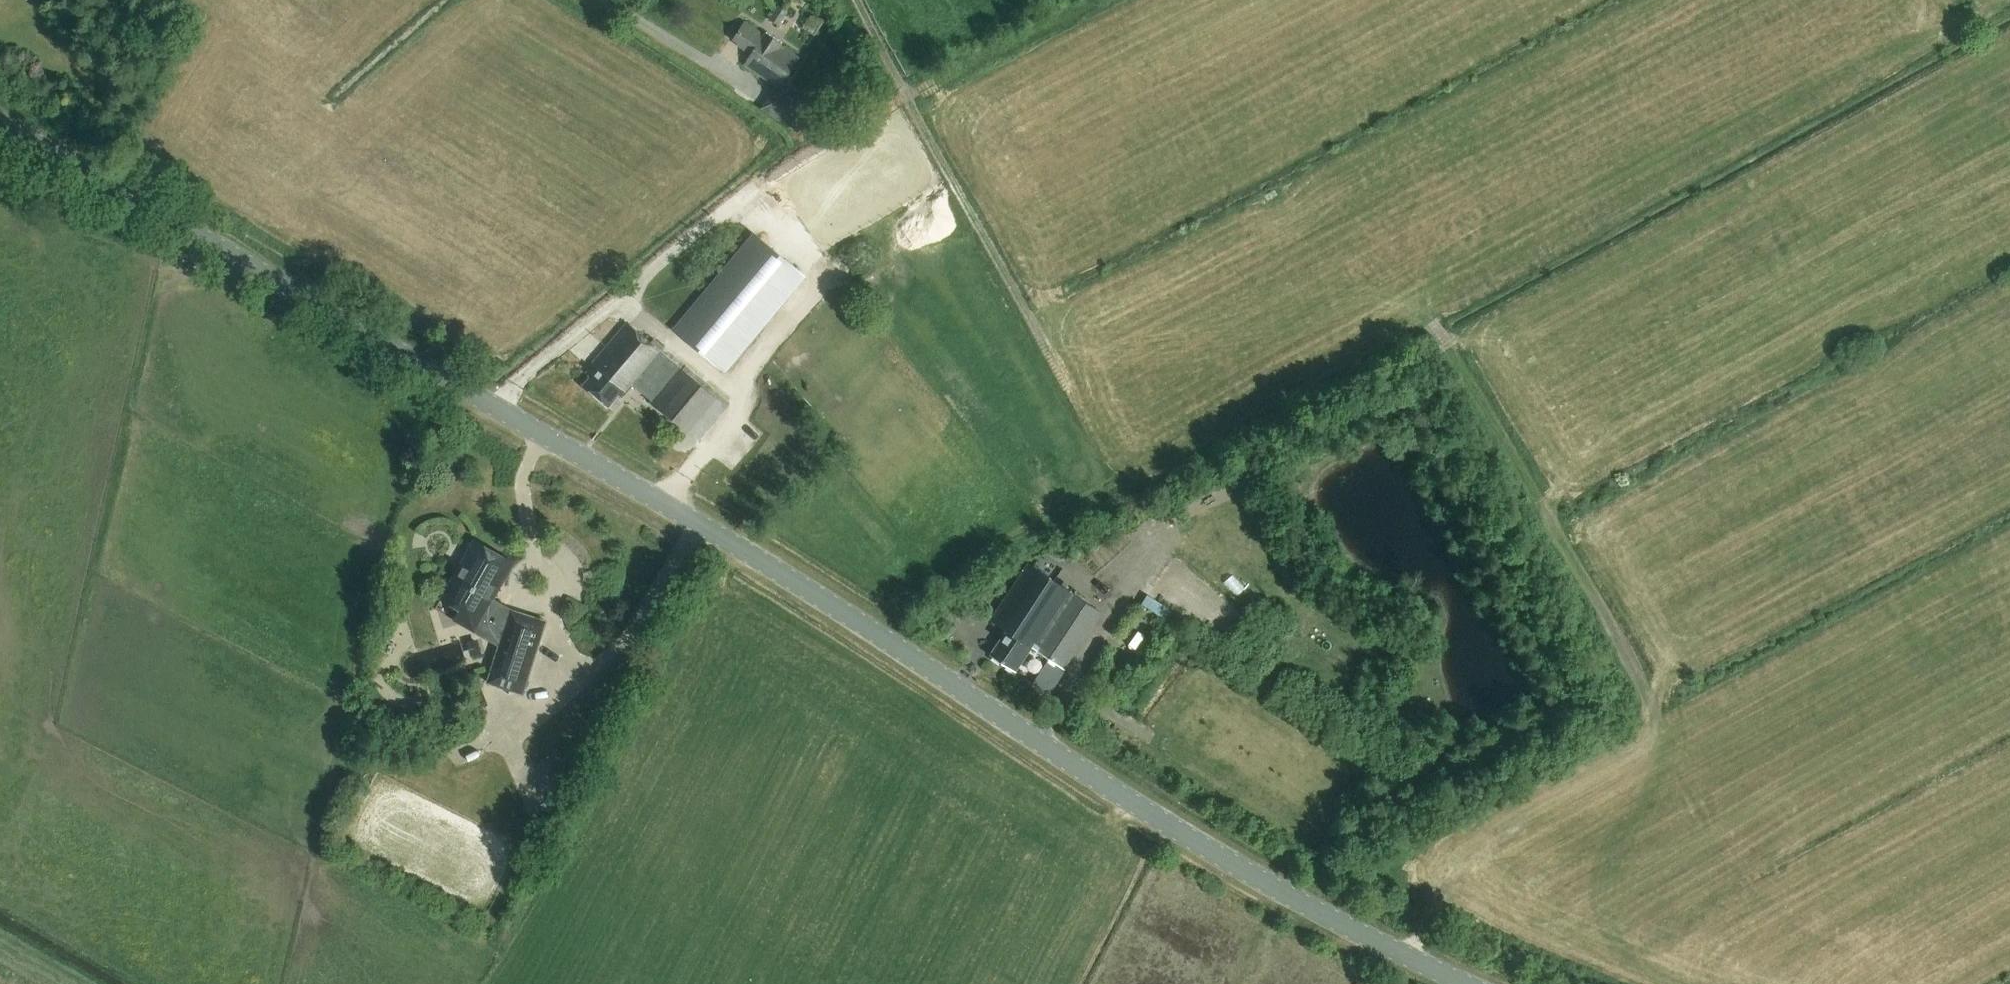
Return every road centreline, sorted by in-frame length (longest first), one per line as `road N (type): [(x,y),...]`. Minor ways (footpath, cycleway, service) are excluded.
road 1 (tertiary): [(1469,983),(1204,848),(730,540),(0,121)]
road 2 (unclassified): [(777,103),(612,0)]

